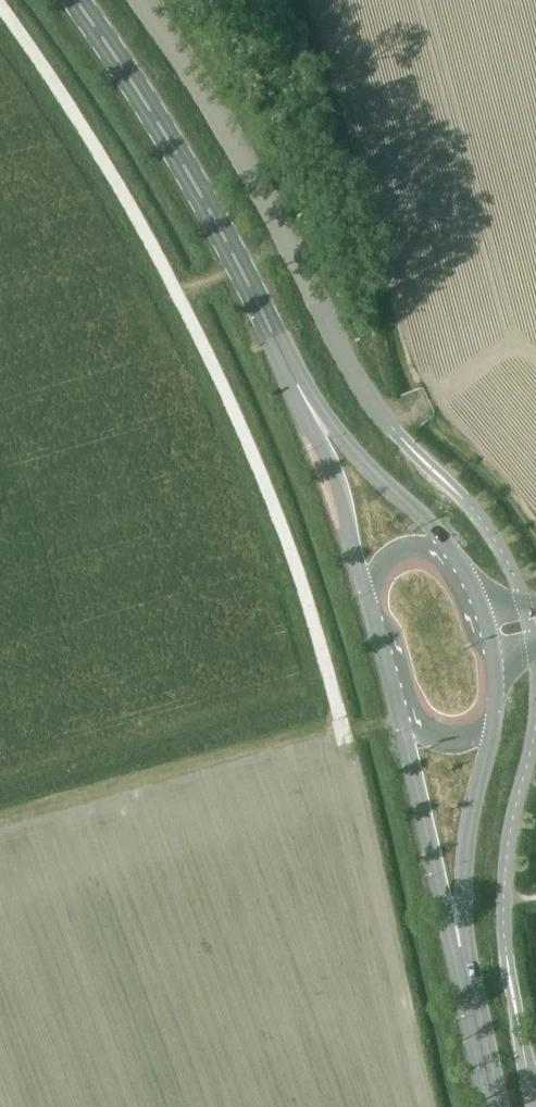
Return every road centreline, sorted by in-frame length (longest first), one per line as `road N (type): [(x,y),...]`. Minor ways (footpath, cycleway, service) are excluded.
road 1 (track): [(341,719),(268,495),(175,290),(0,6)]
road 2 (primary): [(302,398),(198,191),(72,0)]
road 3 (unclassified): [(363,398),(249,169),(140,0)]
road 4 (primary): [(395,691),(456,935)]
road 5 (primary): [(458,567),(438,533),(302,398)]
road 6 (primary): [(456,935),(471,808),(493,724)]
road 7 (unclassified): [(535,1106),(502,898)]
road 8 (primary): [(302,398),(340,484),(362,587)]
road 9 (primary): [(493,1106),(456,935)]
road 10 (secondary): [(395,691),(428,735),(447,739),(493,724)]

